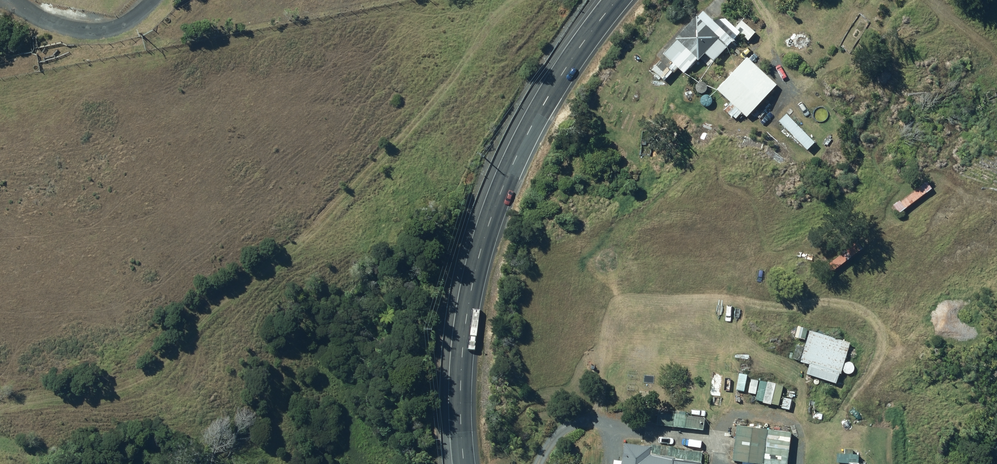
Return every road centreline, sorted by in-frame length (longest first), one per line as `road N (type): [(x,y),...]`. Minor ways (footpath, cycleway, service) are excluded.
road 1 (primary): [(465,463),(462,354),(490,221),(563,71),(617,0)]
road 2 (residential): [(3,0),(55,28),(82,32),(123,22),(146,0)]

